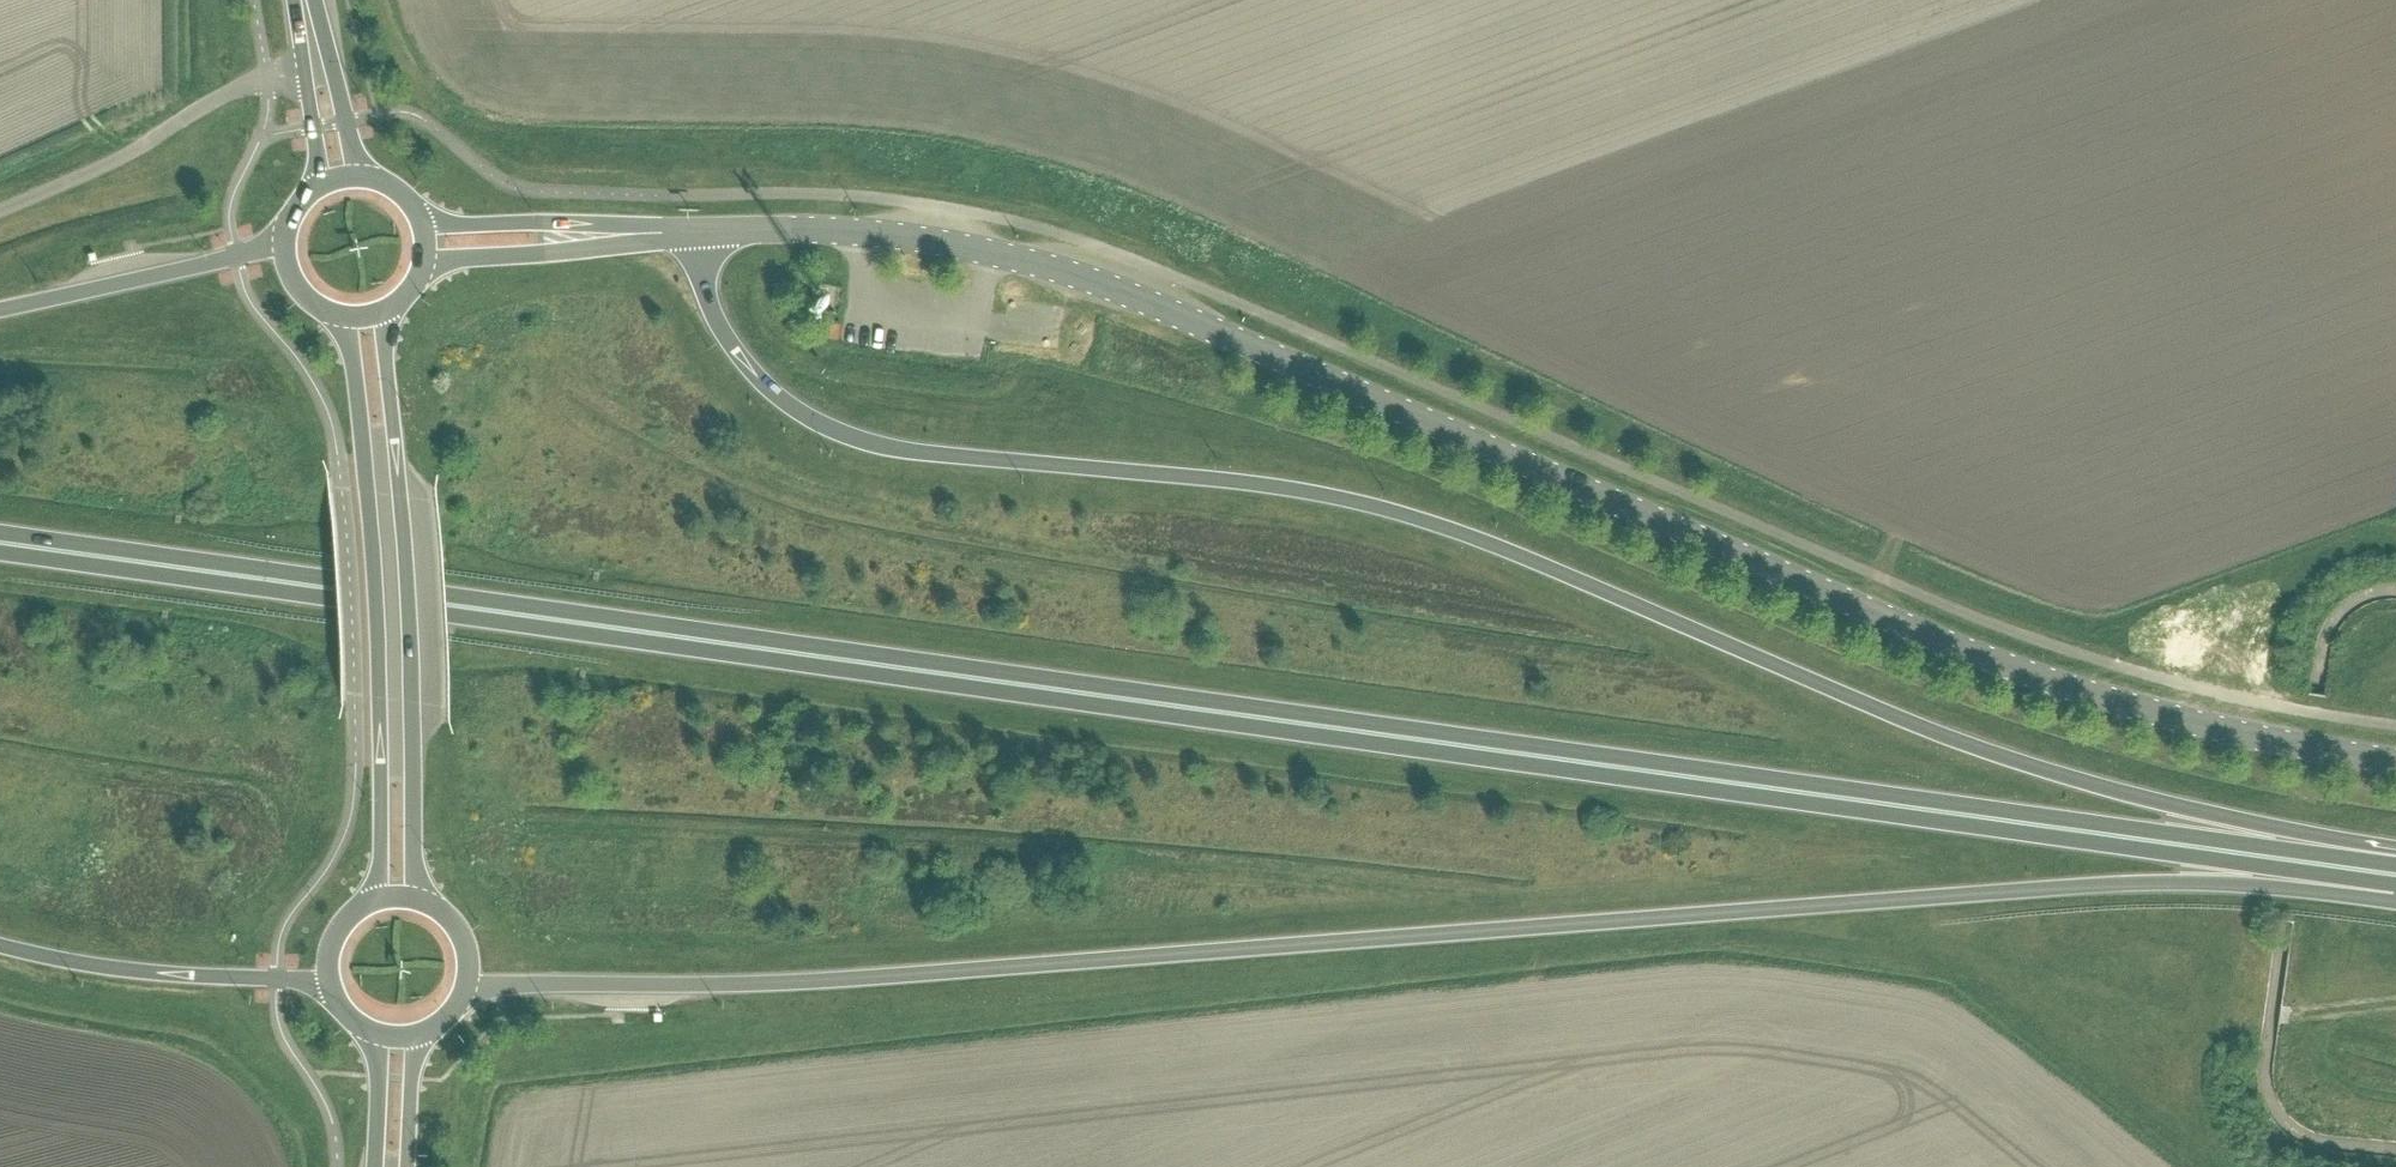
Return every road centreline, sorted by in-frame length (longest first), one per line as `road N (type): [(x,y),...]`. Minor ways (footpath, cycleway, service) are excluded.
road 1 (trunk): [(2299,856),(0,543)]
road 2 (trunk): [(469,989),(758,982),(1069,962),(1966,894),(2299,856)]
road 3 (tertiary): [(2395,766),(2271,749),(2139,715),(1967,654),(1140,297),(1015,261),(854,231),(695,231)]
road 4 (trunk): [(2299,856),(1944,737),(1535,561),(1384,506),(1217,479),(851,441),(785,407),(746,367),(713,317),(695,231)]
road 5 (primary): [(415,900),(384,318)]
road 6 (primary): [(349,323),(366,501),(384,900)]
road 7 (unclassified): [(304,72),(231,91),(81,176),(0,209)]
road 8 (trunk): [(0,945),(117,968),(327,981)]
road 9 (trunk): [(283,248),(0,309)]
road 10 (primary): [(695,231),(424,220)]
road 11 (primary): [(429,265),(695,231)]
road 12 (primary): [(379,1041),(375,1166)]
road 13 (primary): [(404,1166),(414,1042)]

